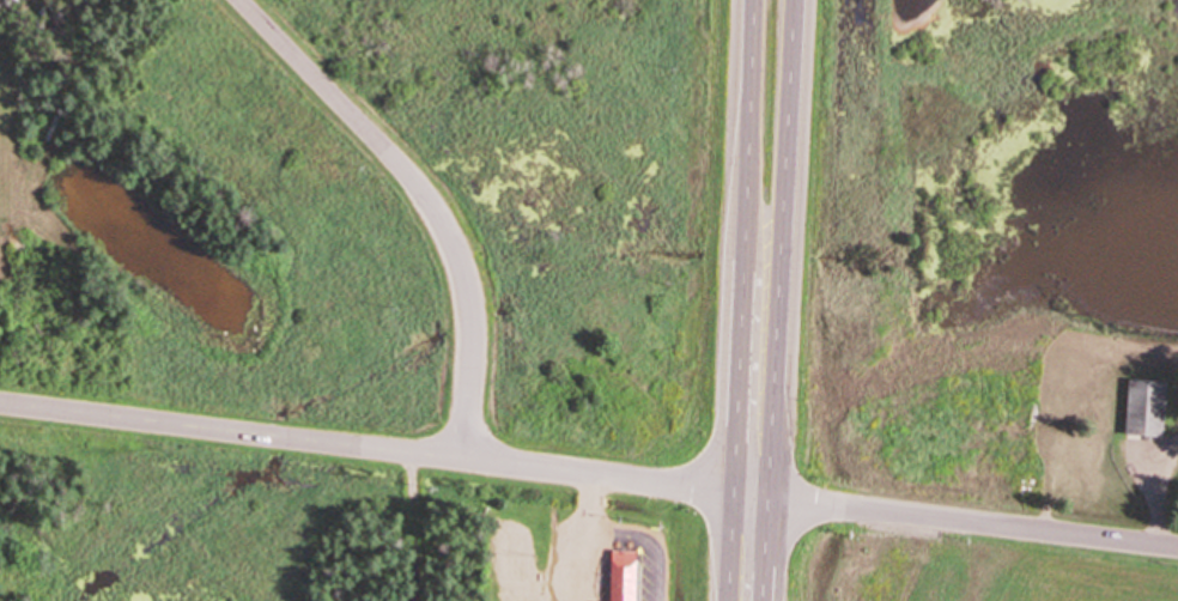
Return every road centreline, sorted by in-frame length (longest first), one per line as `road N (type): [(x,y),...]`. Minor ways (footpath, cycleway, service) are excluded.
road 1 (tertiary): [(0,404),(747,497)]
road 2 (residential): [(464,460),(468,296),(447,236),(421,190),(238,0)]
road 3 (primary): [(747,497),(776,369),(797,0)]
road 4 (primary): [(754,0),(741,365),(747,497)]
road 5 (residential): [(747,497),(1177,549)]

